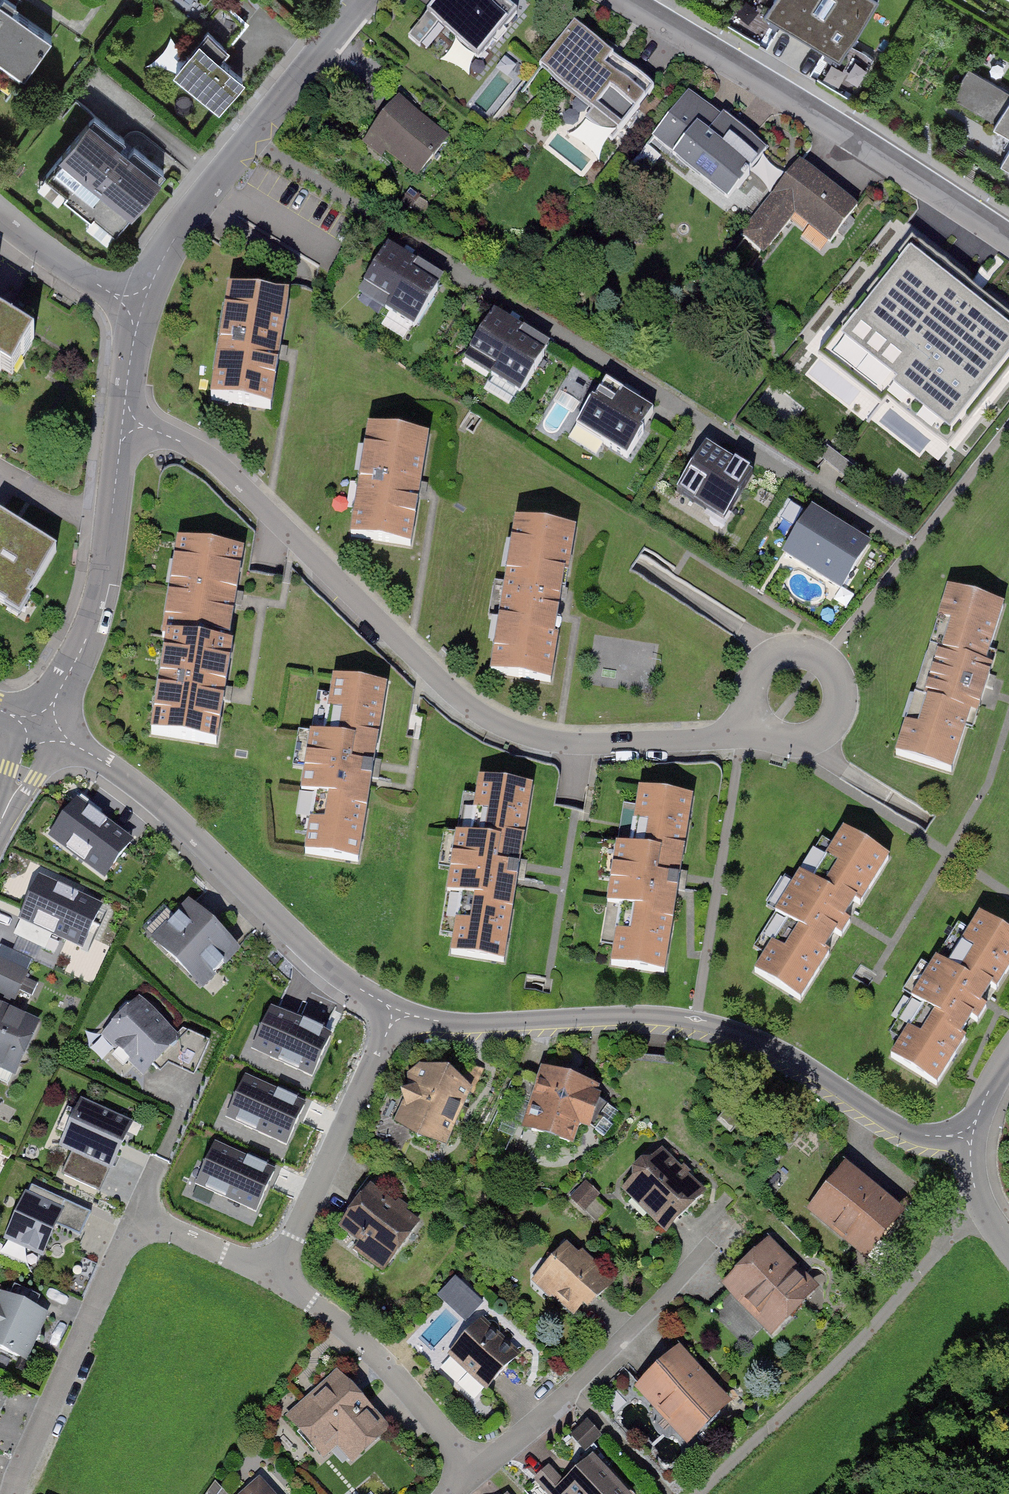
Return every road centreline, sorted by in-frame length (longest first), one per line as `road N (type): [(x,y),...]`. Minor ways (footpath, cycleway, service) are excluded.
road 1 (residential): [(121,423),(202,451),(438,675),(506,726),(589,746),(699,739),(759,725)]
road 2 (residential): [(399,1011),(478,1026),(615,1016),(694,1022),(779,1050),(919,1135),(967,1135)]
road 3 (residential): [(44,732),(109,768),(343,979),(399,1011)]
road 4 (residential): [(1008,240),(631,0)]
road 5 (residential): [(360,0),(204,198),(140,314)]
road 6 (residential): [(476,1466),(575,1388),(732,1231)]
road 7 (residential): [(44,732),(101,584),(121,423)]
road 8 (residential): [(144,1204),(18,1493)]
road 9 (residential): [(271,1259),(387,1348),(476,1466)]
road 10 (residential): [(399,1011),(271,1259)]
road 11 (residential): [(759,725),(784,741),(812,740),(841,710),(841,682),(825,658),(782,651)]
road 12 (residential): [(140,314),(0,219)]
road 13 (residential): [(271,1259),(144,1204)]
road 14 (residential): [(967,1135),(983,1210),(1008,1245)]

